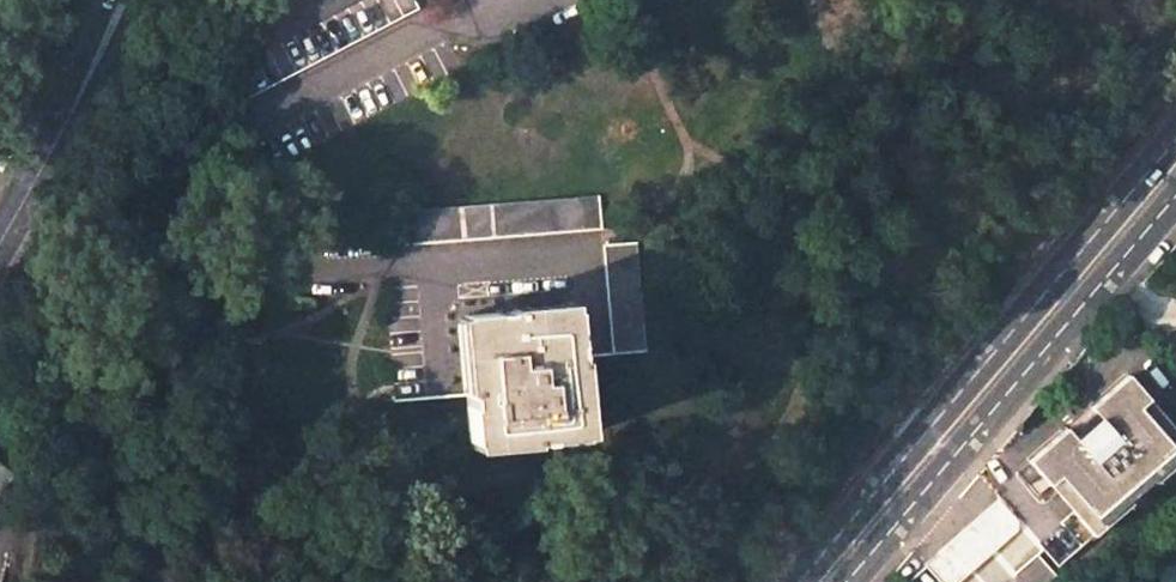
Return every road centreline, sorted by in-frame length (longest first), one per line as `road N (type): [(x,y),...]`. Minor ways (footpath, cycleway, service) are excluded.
road 1 (primary): [(1175,142),(801,581)]
road 2 (tertiary): [(0,242),(52,157),(124,0)]
road 3 (residential): [(97,465),(150,581)]

